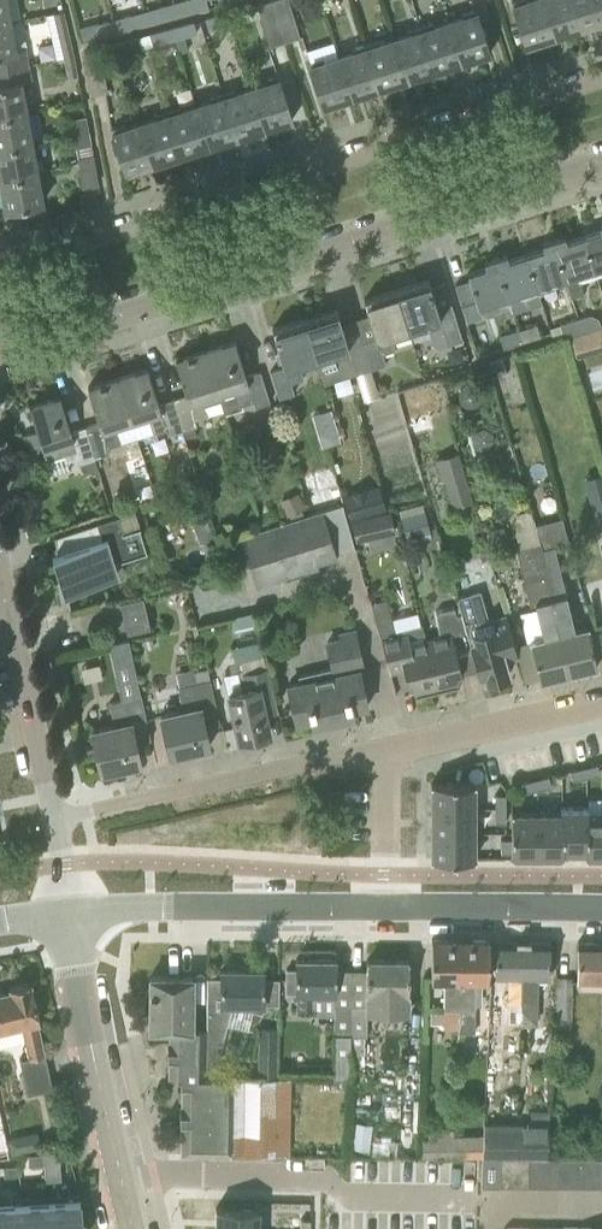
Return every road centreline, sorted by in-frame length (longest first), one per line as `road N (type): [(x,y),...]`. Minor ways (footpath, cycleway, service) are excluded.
road 1 (residential): [(0,355),(601,161)]
road 2 (residential): [(0,252),(601,65)]
road 3 (residential): [(386,755),(50,816)]
road 4 (tertiary): [(74,913),(379,904)]
road 5 (residential): [(50,816),(0,580)]
road 6 (tertiary): [(379,904),(601,908)]
road 7 (residential): [(386,755),(601,704)]
road 8 (residential): [(131,1228),(88,1021)]
road 9 (residential): [(379,904),(386,755)]

